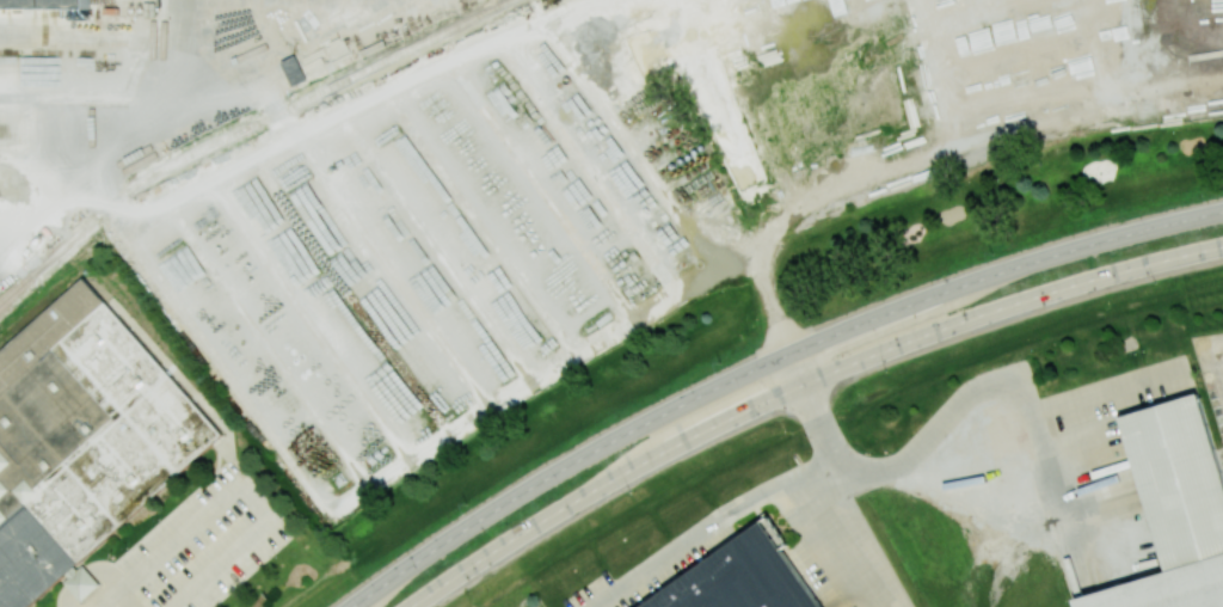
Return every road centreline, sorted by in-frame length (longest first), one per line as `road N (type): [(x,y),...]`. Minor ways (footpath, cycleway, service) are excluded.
road 1 (primary): [(1222,214),(924,301),(744,376),(564,471),(358,606)]
road 2 (primary): [(414,606),(650,460),(830,374),(1022,302),(1222,248)]

